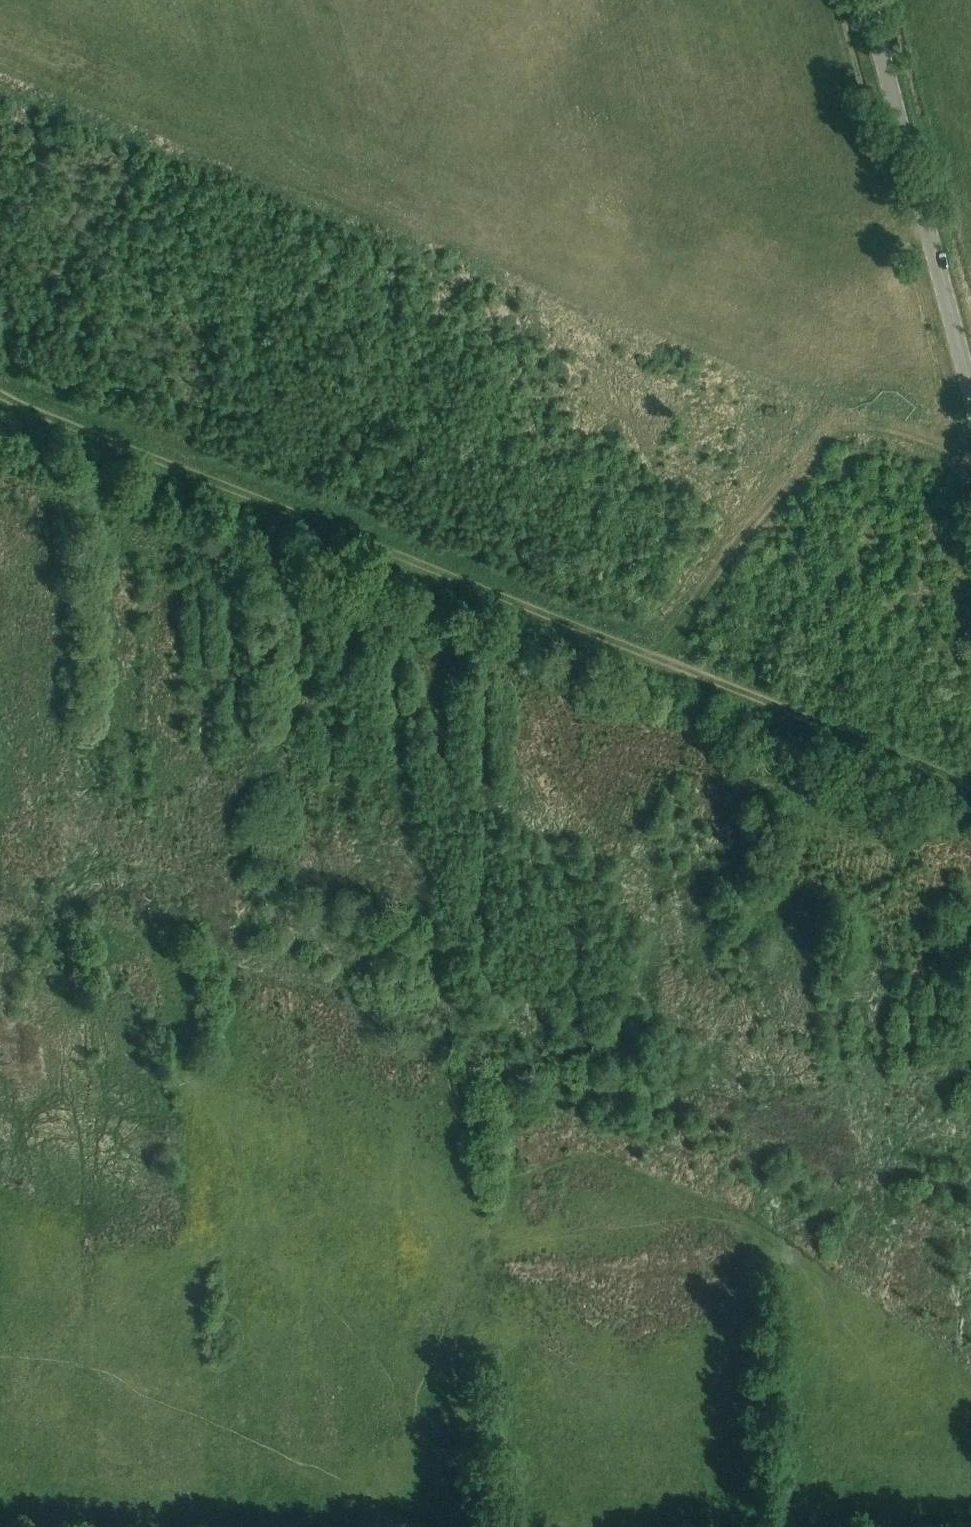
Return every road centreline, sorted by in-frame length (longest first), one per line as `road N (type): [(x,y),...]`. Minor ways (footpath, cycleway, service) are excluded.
road 1 (track): [(0,395),(970,783)]
road 2 (tertiary): [(970,390),(868,0)]
road 3 (track): [(648,657),(814,404)]

